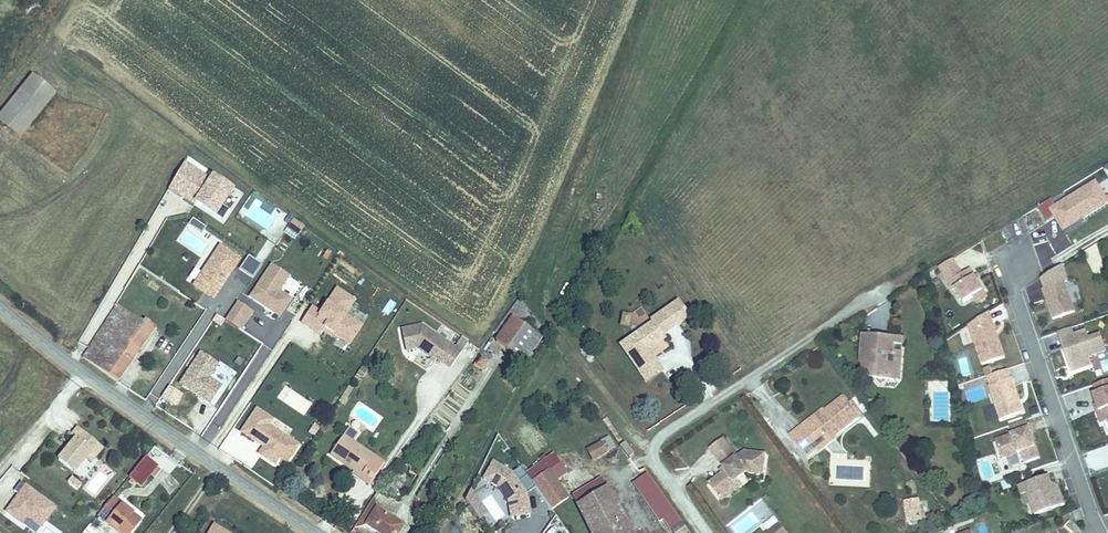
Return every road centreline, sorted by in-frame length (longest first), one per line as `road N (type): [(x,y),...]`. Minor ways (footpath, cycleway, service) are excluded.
road 1 (unclassified): [(0,307),(314,532)]
road 2 (residential): [(877,295),(658,435),(658,468),(706,532)]
road 3 (residential): [(1015,268),(1024,315),(1099,532)]

